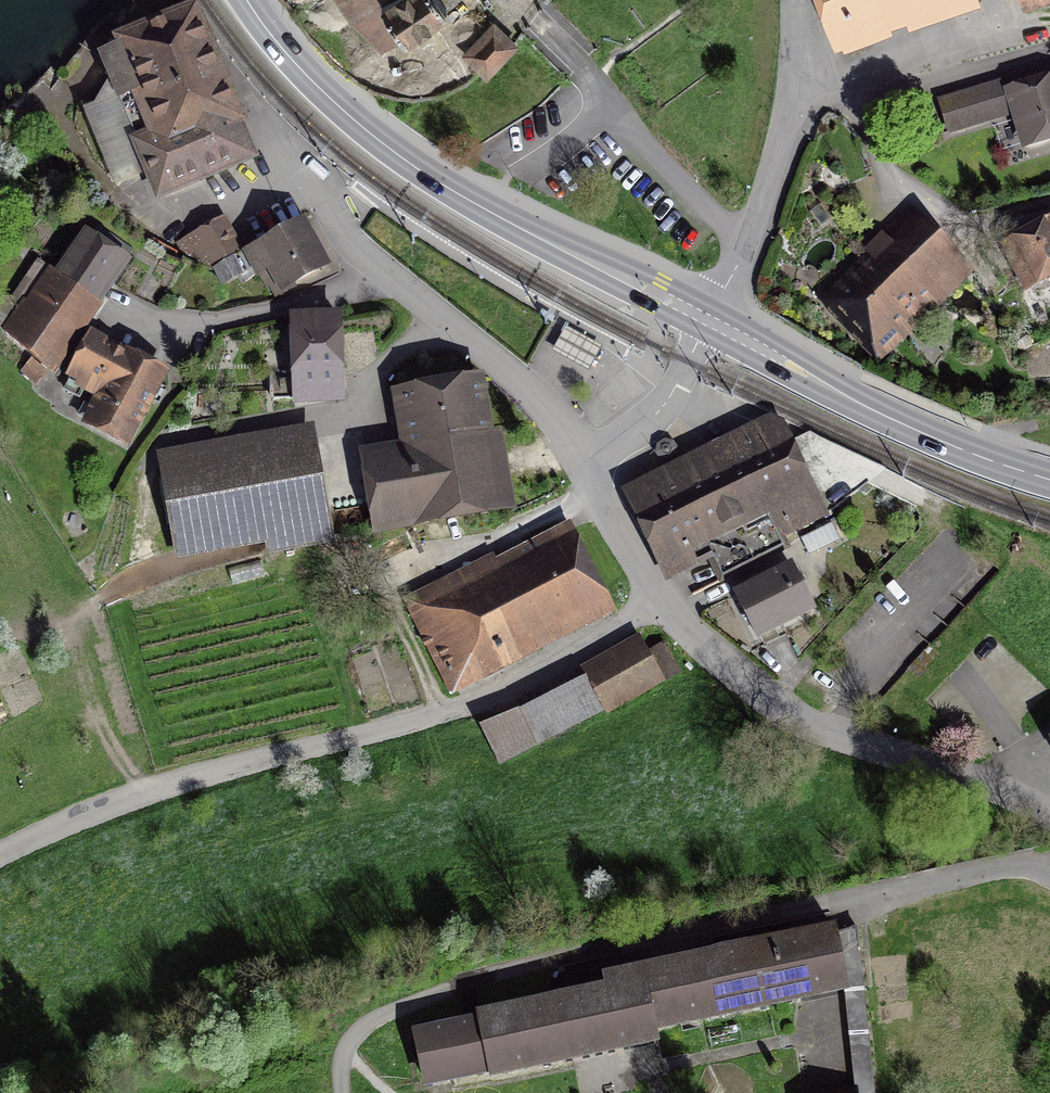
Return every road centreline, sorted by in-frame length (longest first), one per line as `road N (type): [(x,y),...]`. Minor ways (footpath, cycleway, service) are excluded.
road 1 (residential): [(1049,872),(1005,868),(687,939),(393,1018),(356,1038),(345,1092)]
road 2 (unclassified): [(0,860),(121,803),(448,709),(657,605)]
road 3 (secondary): [(245,0),(344,114),(441,186),(710,324)]
road 4 (residential): [(1049,818),(796,719),(657,605)]
road 5 (residential): [(590,472),(533,397),(374,275),(330,230),(299,148)]
road 6 (secondary): [(710,324),(903,426),(1049,478)]
road 7 (residential): [(710,324),(736,277),(801,82),(791,0)]
road 8 (residential): [(590,472),(672,403),(710,324)]
road 9 (residential): [(657,605),(590,472)]

